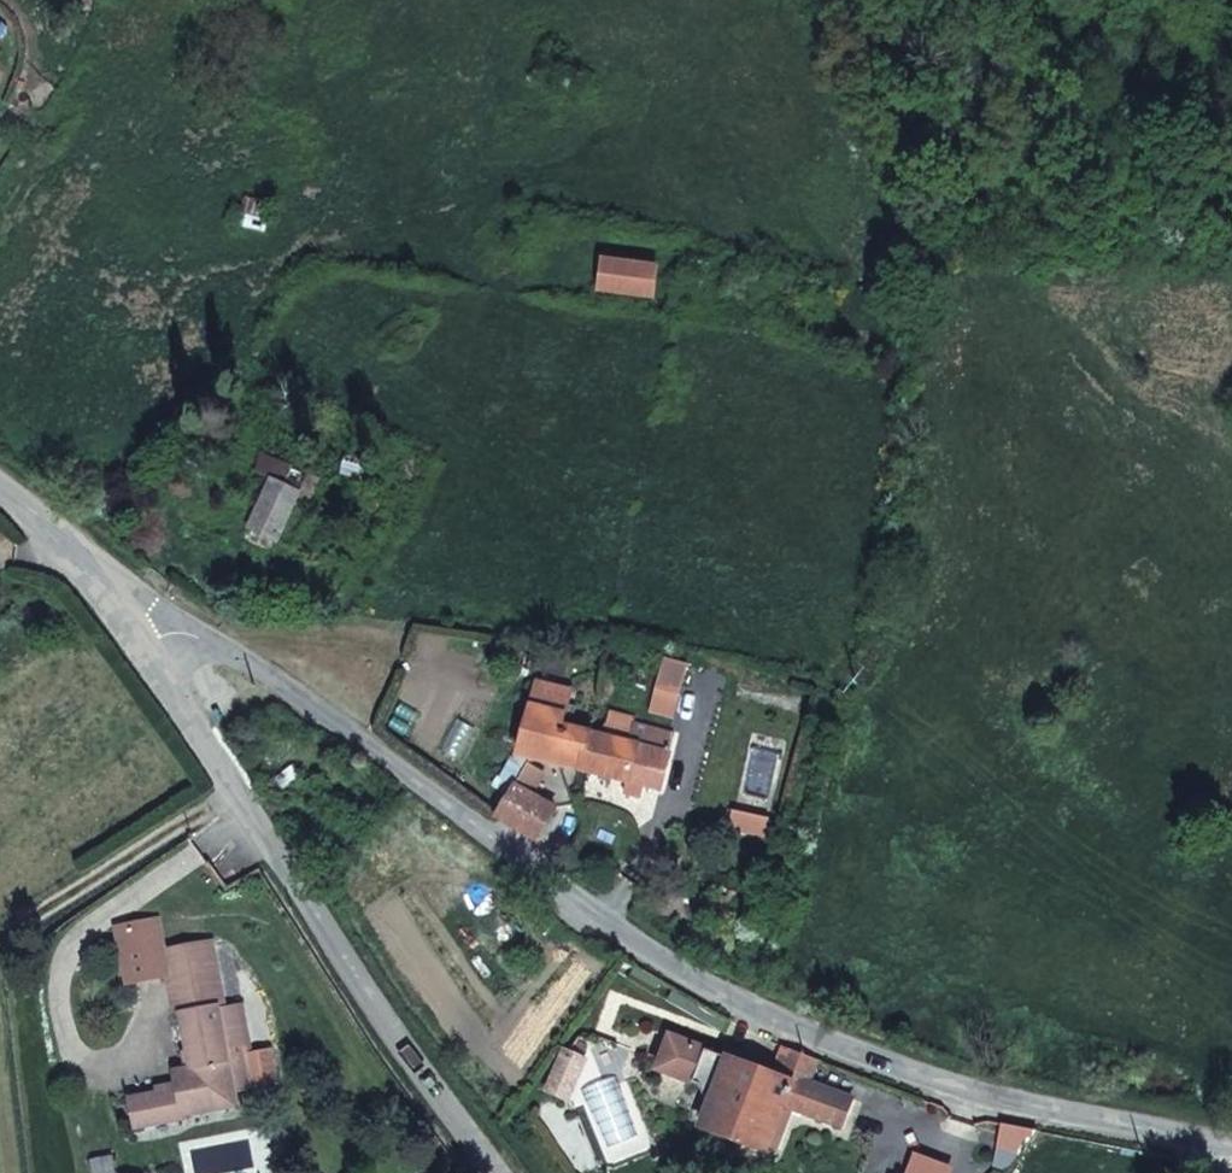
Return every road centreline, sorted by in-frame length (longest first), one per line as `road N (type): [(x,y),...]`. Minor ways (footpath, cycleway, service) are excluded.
road 1 (unclassified): [(86,556),(388,748),(702,974),(792,1020),(903,1066),(1048,1106),(1231,1142)]
road 2 (unclassified): [(86,556),(509,1172)]
road 3 (track): [(242,791),(0,947)]

